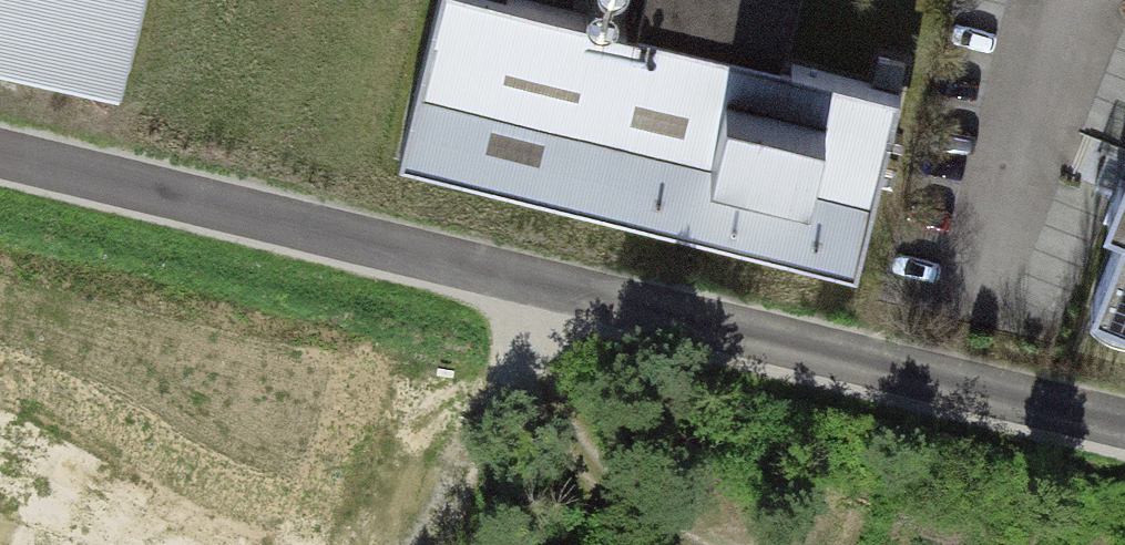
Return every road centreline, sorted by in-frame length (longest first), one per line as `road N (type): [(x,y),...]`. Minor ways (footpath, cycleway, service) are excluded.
road 1 (unclassified): [(1124,432),(531,296),(0,162)]
road 2 (track): [(531,296),(596,464),(703,544)]
road 3 (track): [(531,296),(423,544)]

